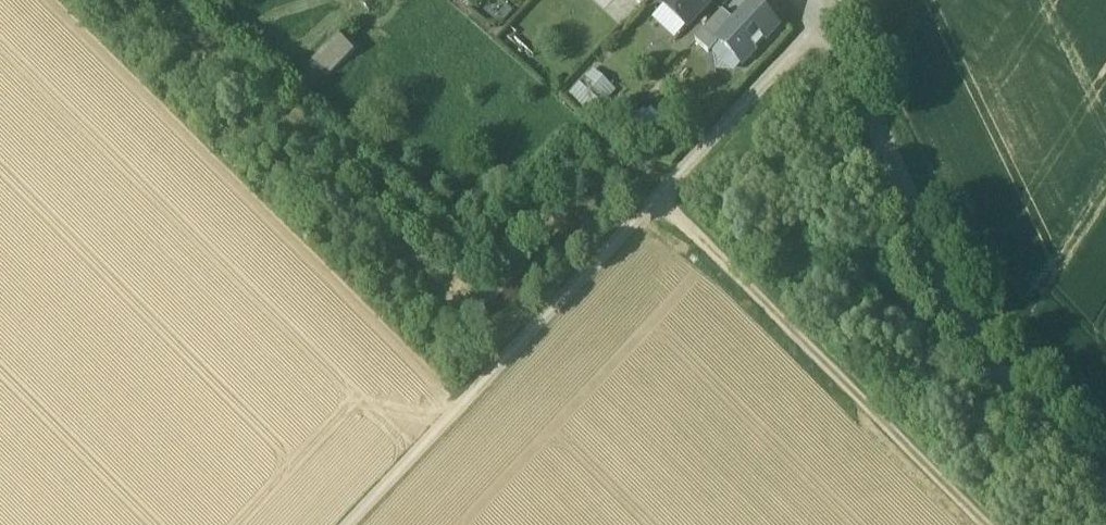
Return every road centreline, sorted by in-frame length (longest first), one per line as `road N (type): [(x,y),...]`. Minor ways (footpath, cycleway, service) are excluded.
road 1 (track): [(824,17),(655,208),(350,524)]
road 2 (track): [(672,183),(653,173),(586,180),(486,273),(360,161),(280,111),(164,0)]
road 3 (unclassified): [(824,17),(959,304),(1003,376),(1105,483)]
road 4 (track): [(974,524),(655,208)]

